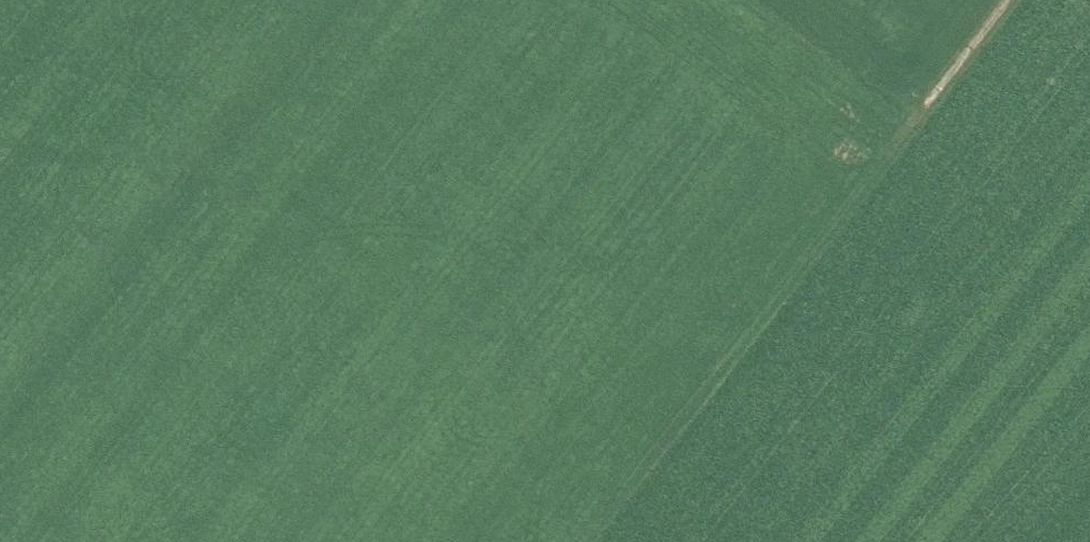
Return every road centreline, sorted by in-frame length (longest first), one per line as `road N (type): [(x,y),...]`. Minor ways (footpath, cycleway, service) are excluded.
road 1 (track): [(1006,0),(926,101)]

